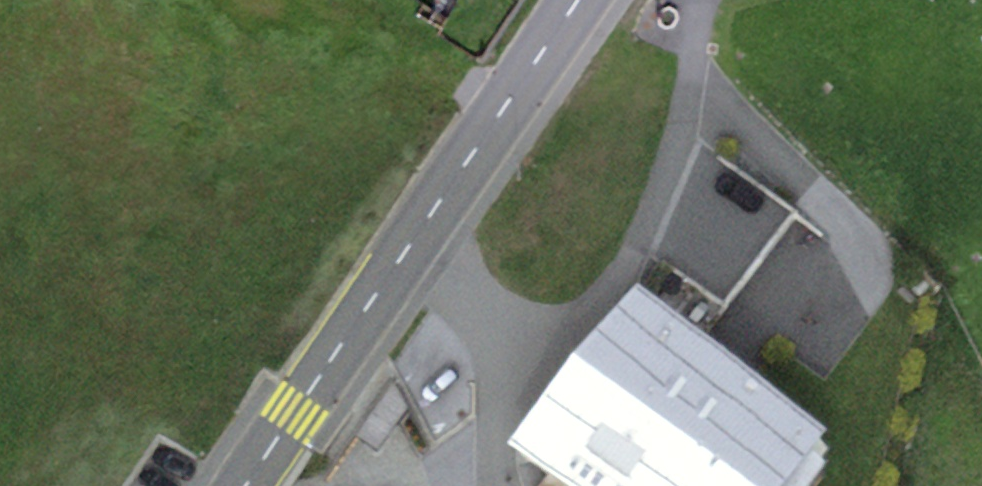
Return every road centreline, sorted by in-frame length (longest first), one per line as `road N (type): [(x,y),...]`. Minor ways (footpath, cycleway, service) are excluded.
road 1 (primary): [(577,0),(412,243)]
road 2 (primary): [(412,243),(246,485)]
road 3 (residential): [(540,364),(412,243)]
road 4 (residential): [(540,364),(497,435),(499,485)]

